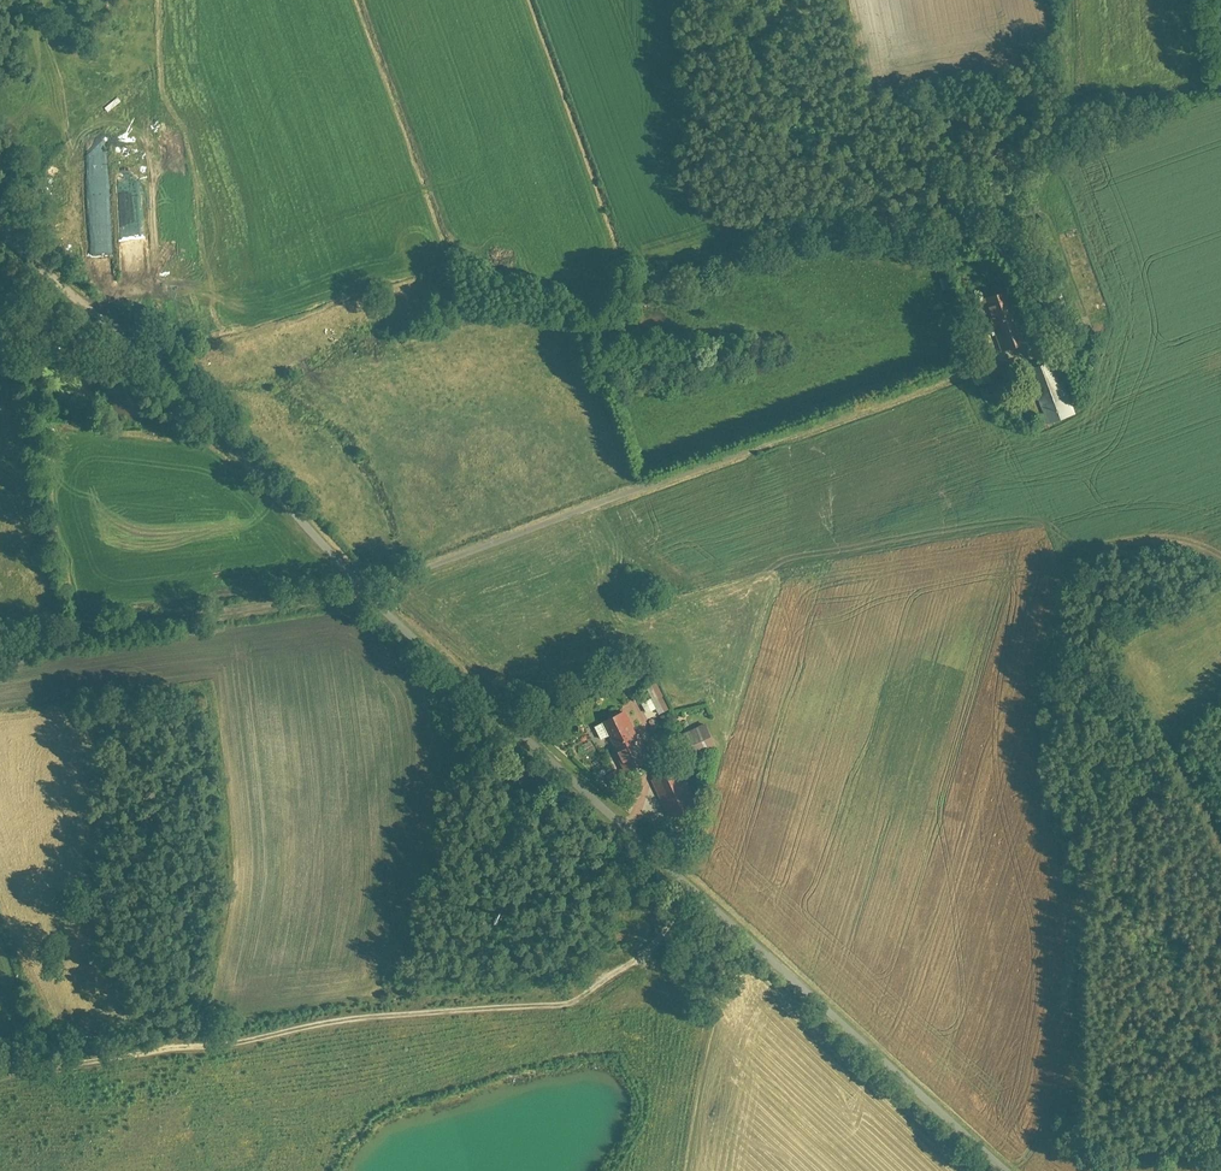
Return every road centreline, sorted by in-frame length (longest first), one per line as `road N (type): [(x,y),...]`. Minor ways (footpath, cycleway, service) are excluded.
road 1 (unclassified): [(1004,1170),(699,898),(375,592),(153,363),(0,229)]
road 2 (track): [(978,370),(375,592),(0,645)]
road 3 (track): [(0,1078),(219,1039),(573,1007),(636,963),(699,898)]
road 4 (track): [(114,329),(107,241),(75,181),(47,27),(51,0)]
road 5 (track): [(1220,88),(1047,152),(1063,41),(1060,0)]

